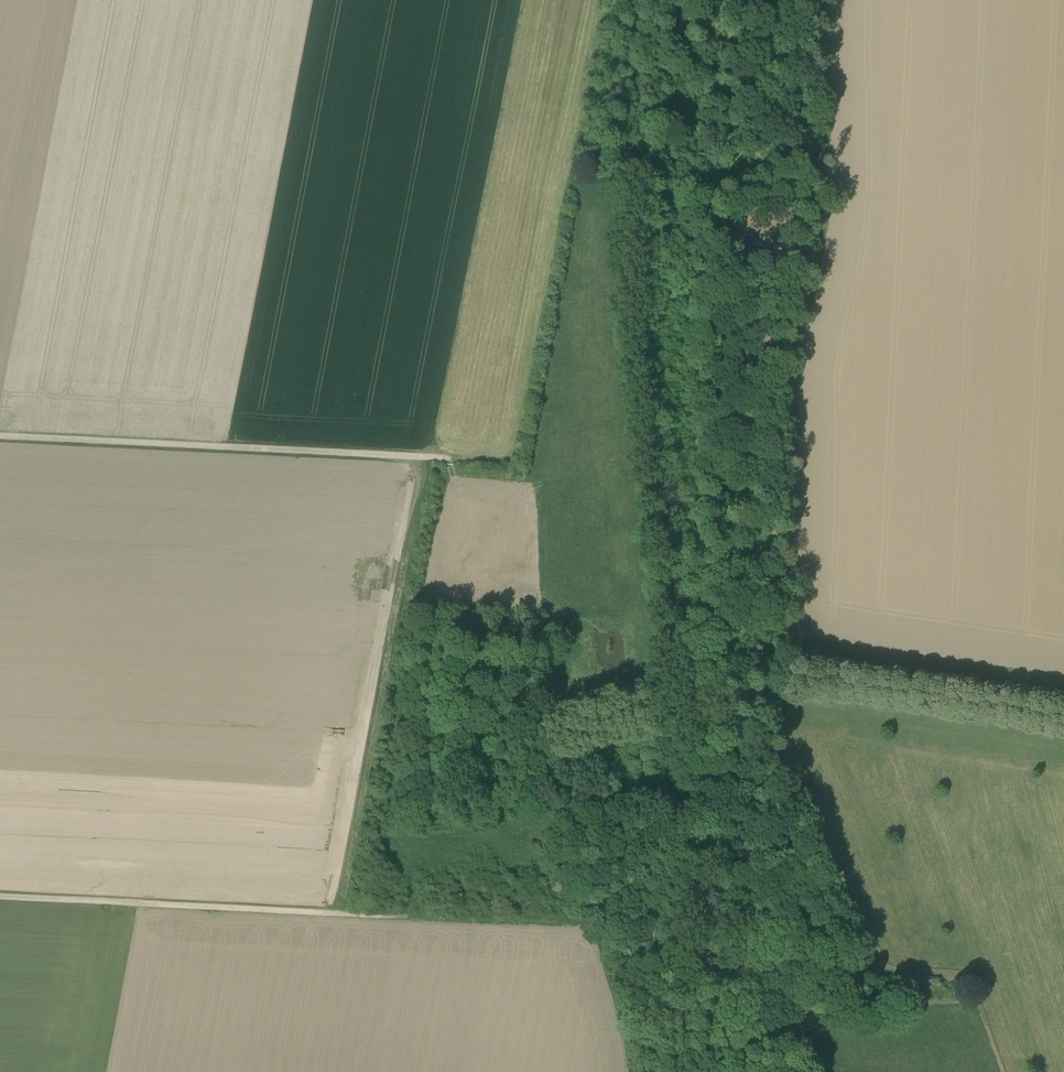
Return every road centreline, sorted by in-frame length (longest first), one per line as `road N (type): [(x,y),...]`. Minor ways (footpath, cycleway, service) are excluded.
road 1 (track): [(633,1071),(590,926),(0,897)]
road 2 (track): [(449,457),(0,436)]

